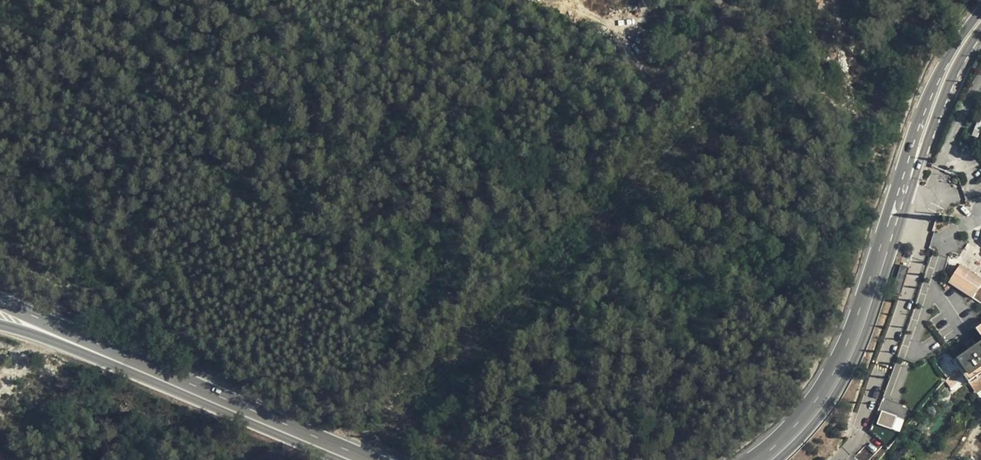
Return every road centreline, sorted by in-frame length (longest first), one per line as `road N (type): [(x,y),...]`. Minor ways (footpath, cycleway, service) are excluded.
road 1 (primary): [(772,459),(803,432),(848,359),(925,111),(980,20)]
road 2 (primary): [(13,318),(348,459)]

